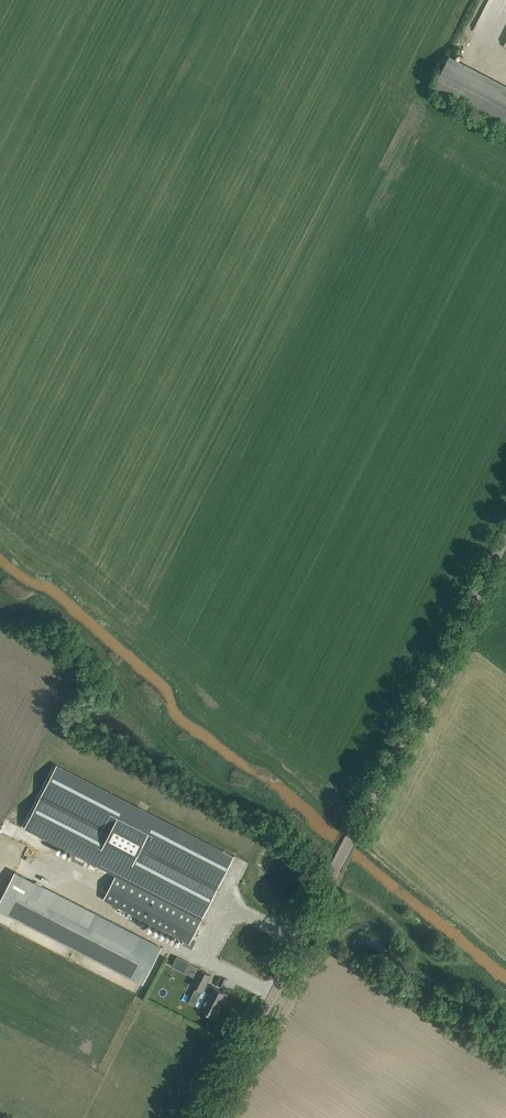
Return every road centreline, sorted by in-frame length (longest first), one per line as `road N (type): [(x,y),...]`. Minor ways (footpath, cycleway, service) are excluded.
road 1 (unclassified): [(212,1117),(505,538)]

